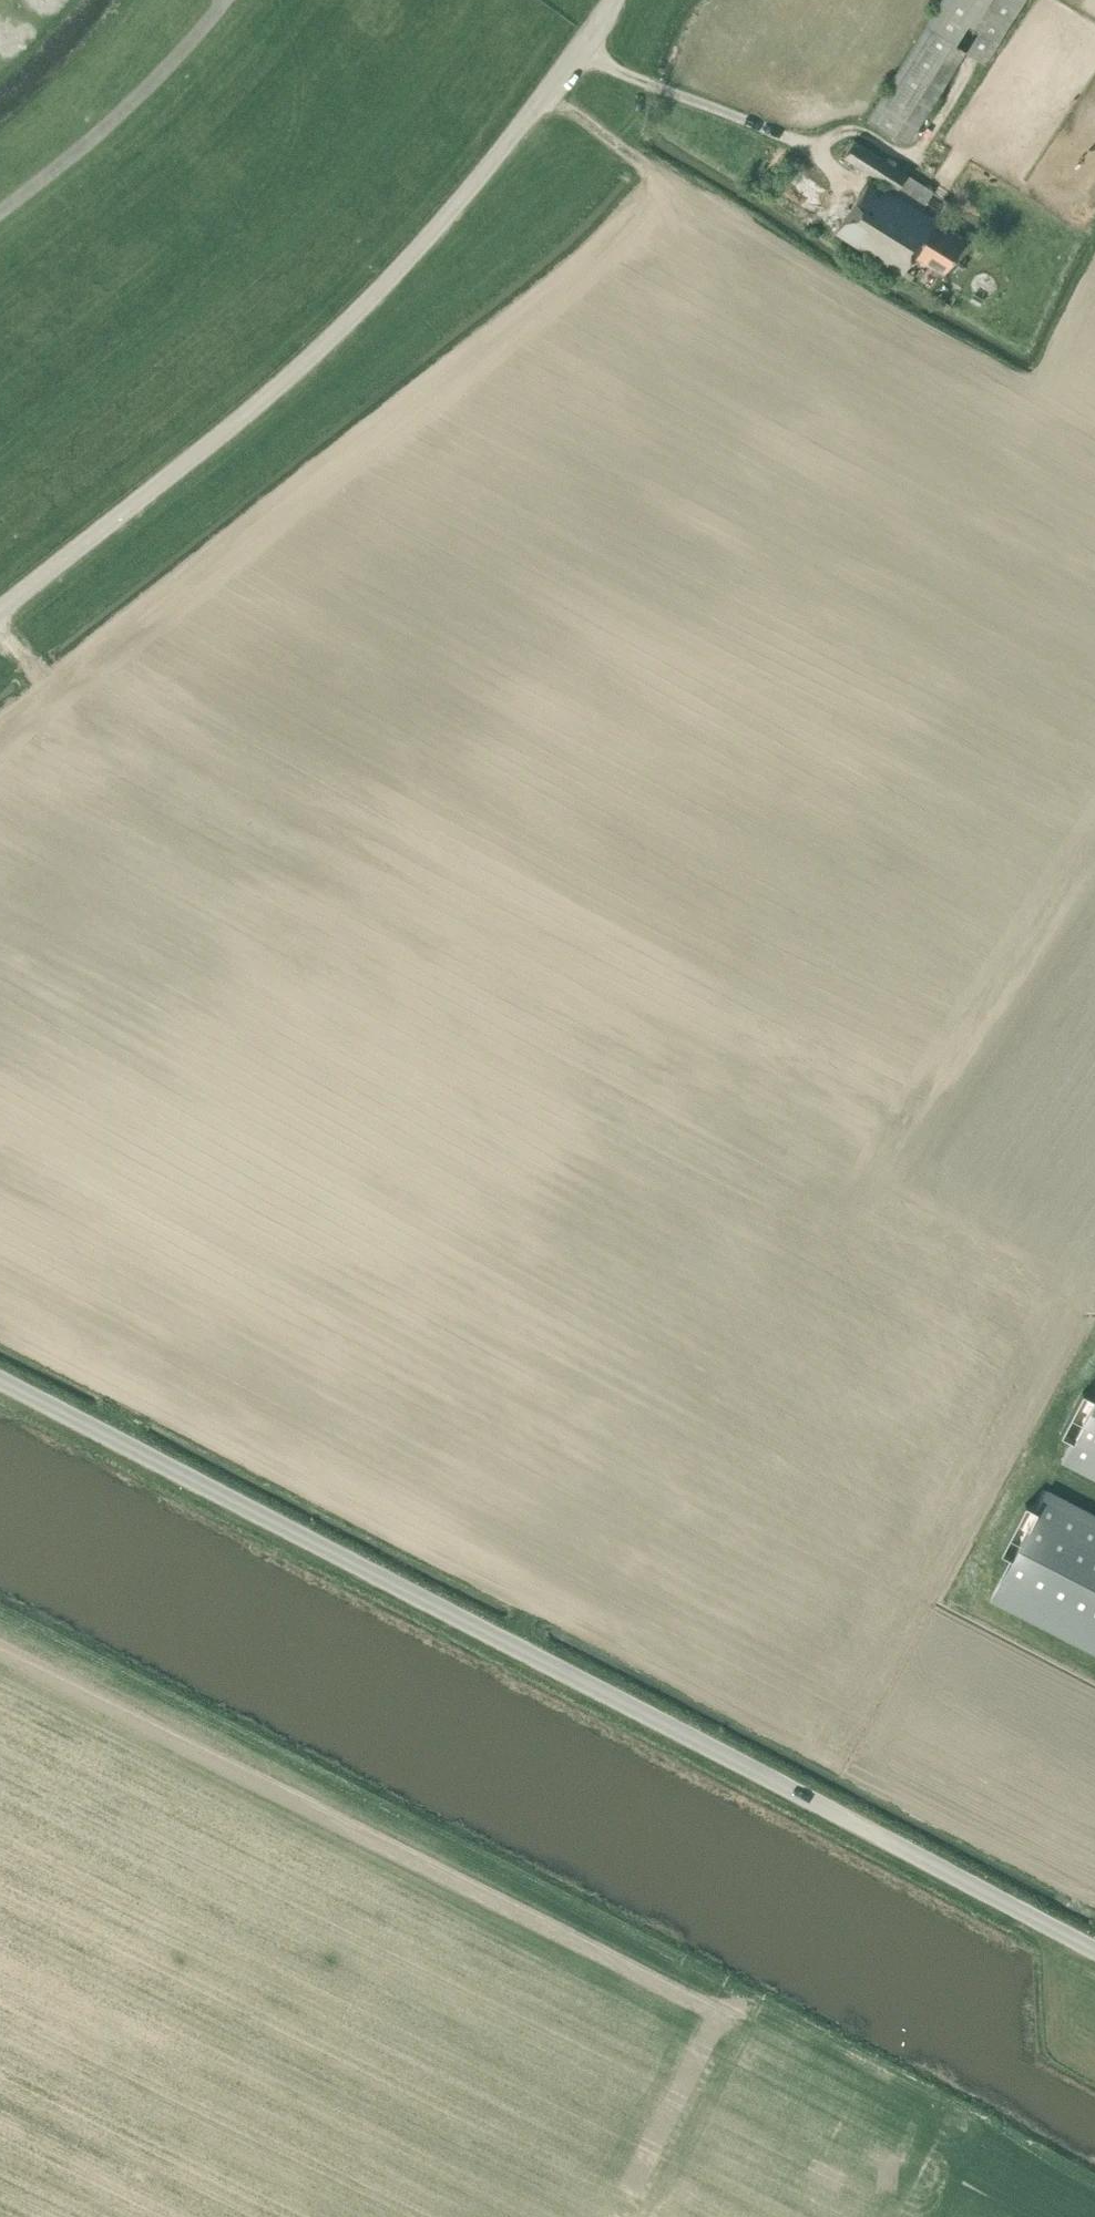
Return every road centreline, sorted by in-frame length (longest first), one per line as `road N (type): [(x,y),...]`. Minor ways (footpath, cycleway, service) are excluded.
road 1 (unclassified): [(1094,1957),(623,1703),(0,1385)]
road 2 (unclassified): [(0,604),(237,419),(365,304),(480,172),(611,0)]

